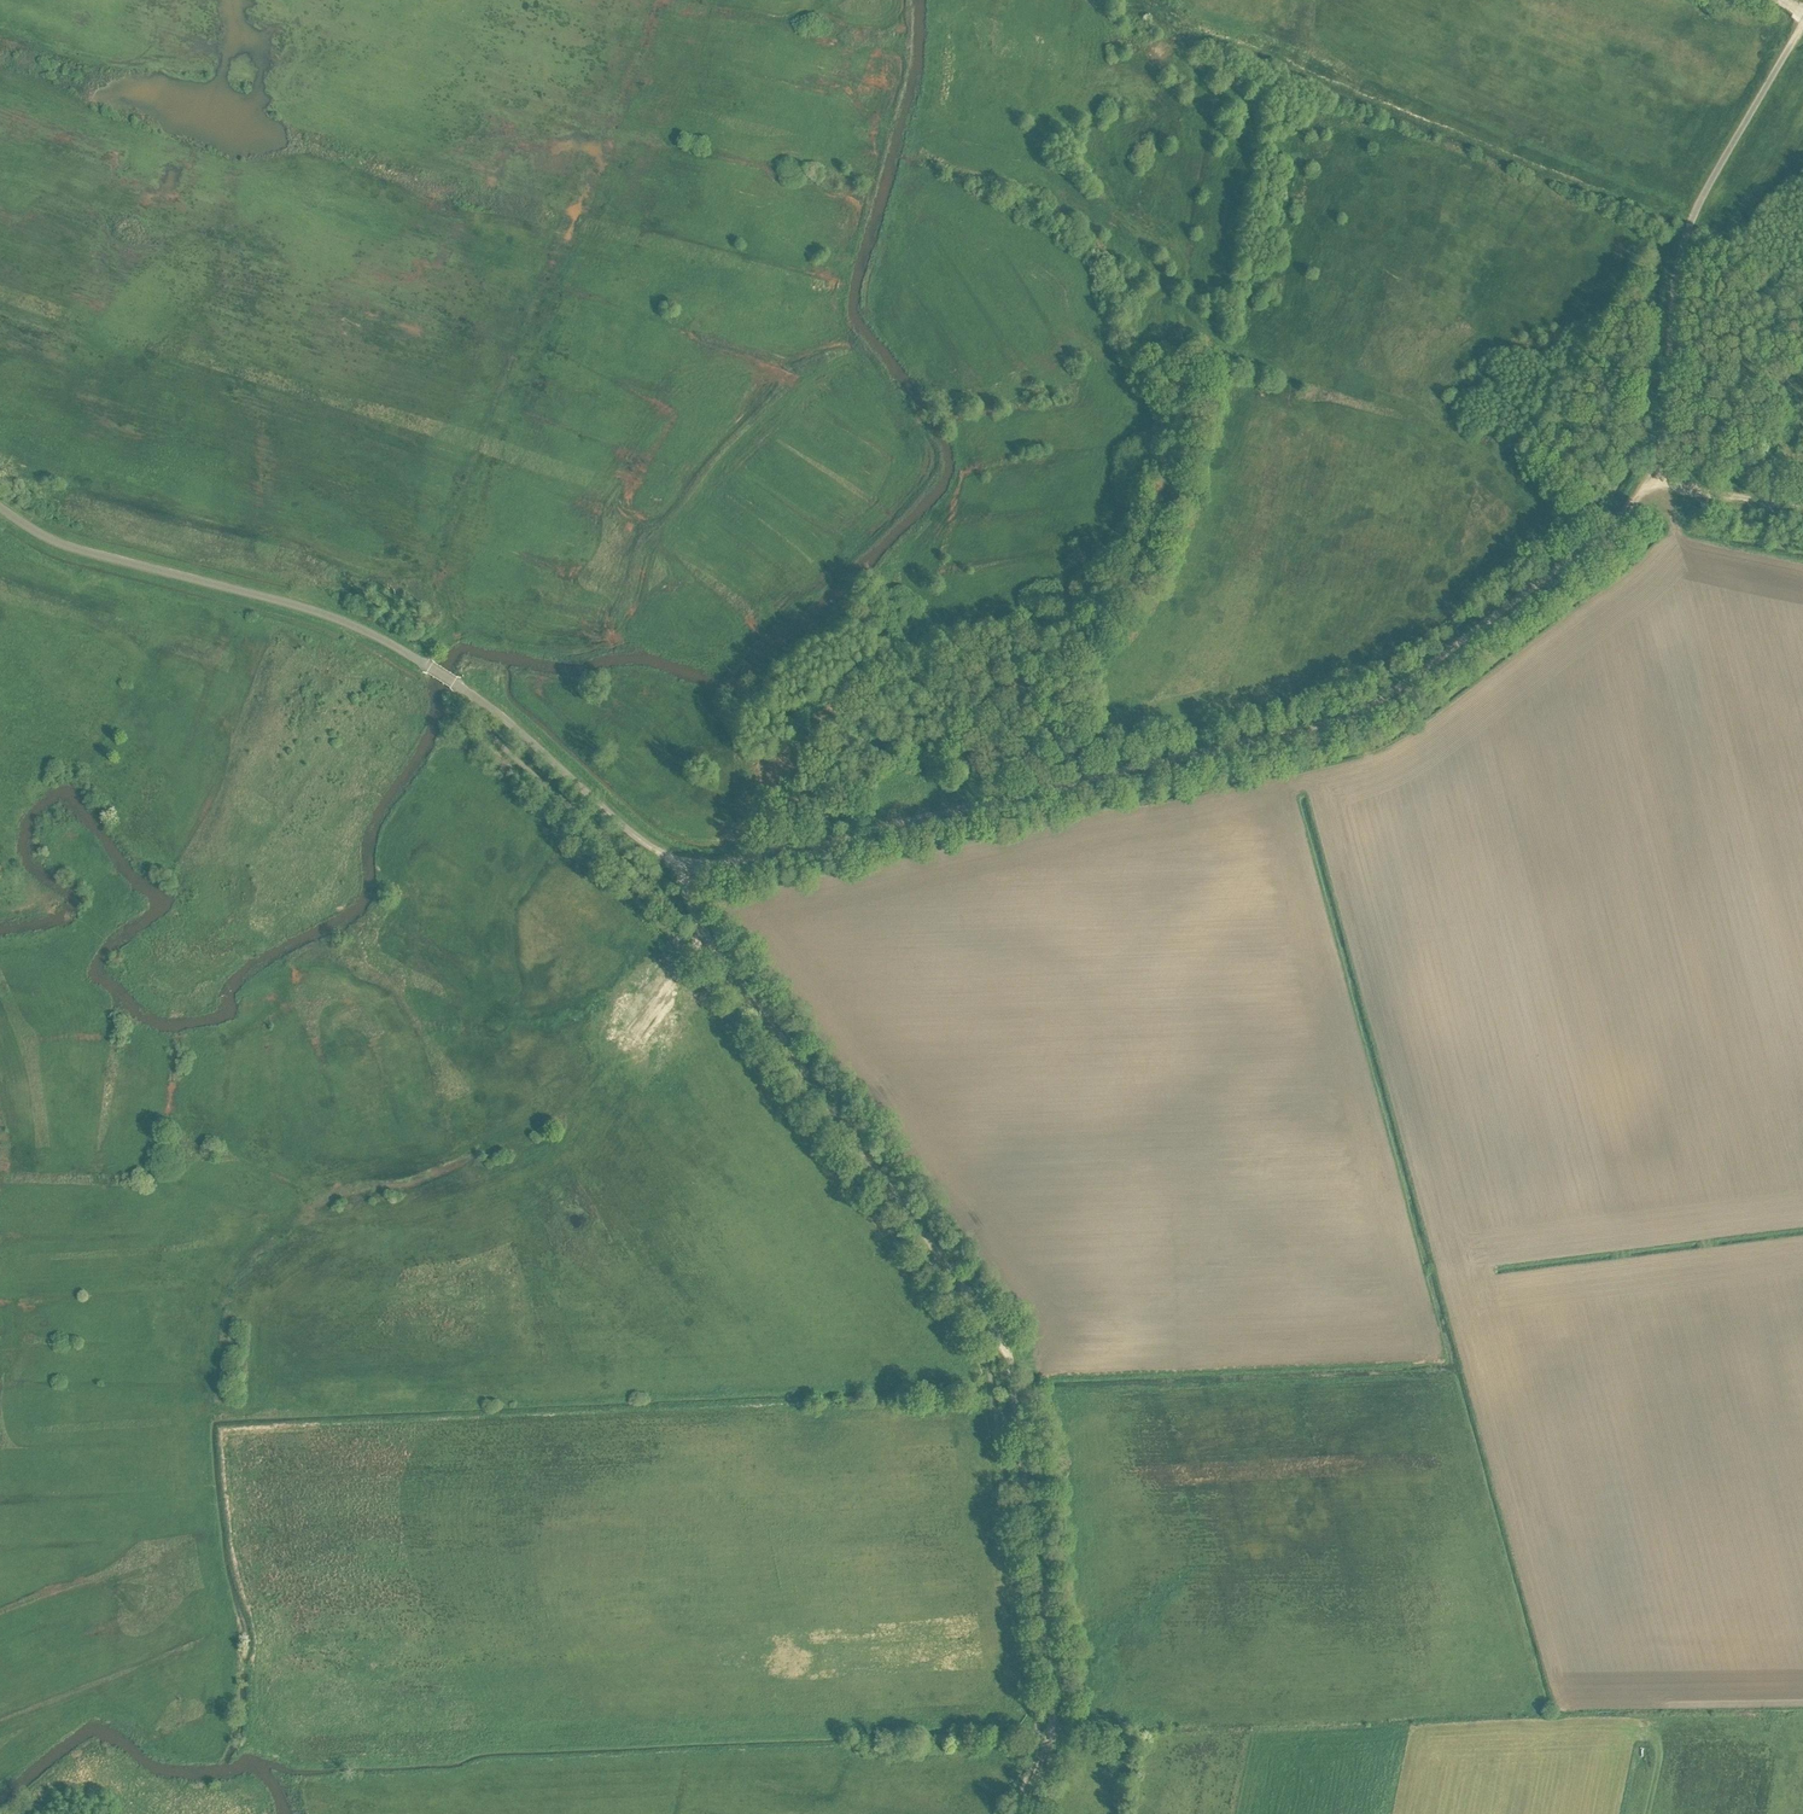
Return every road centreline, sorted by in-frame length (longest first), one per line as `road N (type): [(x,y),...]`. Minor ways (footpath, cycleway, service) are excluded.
road 1 (track): [(1652,478),(1606,532),(1387,697),(1348,717),(743,861),(682,862)]
road 2 (track): [(1021,1813),(1055,1711),(1004,1344),(708,944),(690,907),(682,862)]
road 3 (unclassified): [(0,507),(59,544),(346,623),(473,695)]
road 4 (track): [(1802,25),(1691,222),(1652,478)]
road 5 (track): [(473,695),(634,834),(682,862)]
road 6 (track): [(1652,478),(1802,510)]

